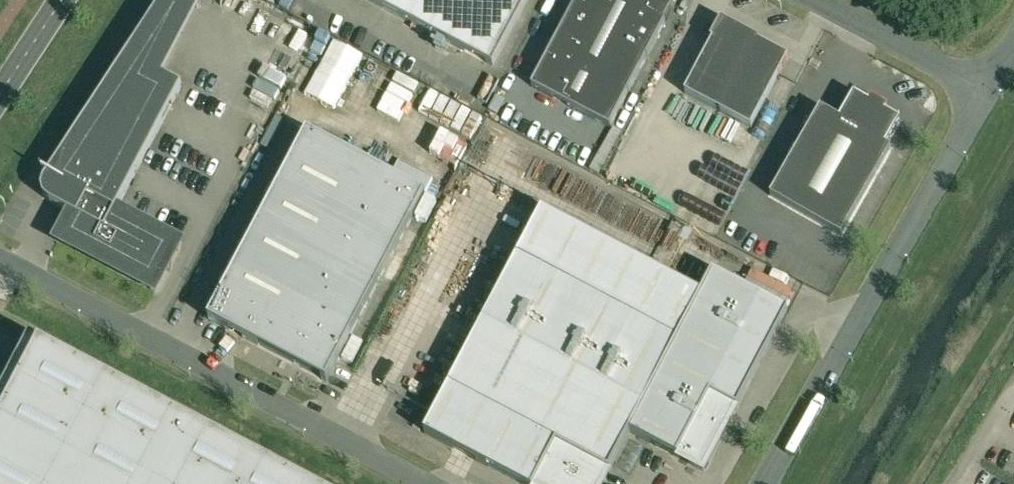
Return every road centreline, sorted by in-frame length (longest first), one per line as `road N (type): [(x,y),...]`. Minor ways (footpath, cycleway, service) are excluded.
road 1 (unclassified): [(428,483),(8,262)]
road 2 (unclassified): [(989,91),(765,483)]
road 3 (unclassified): [(989,91),(817,0)]

